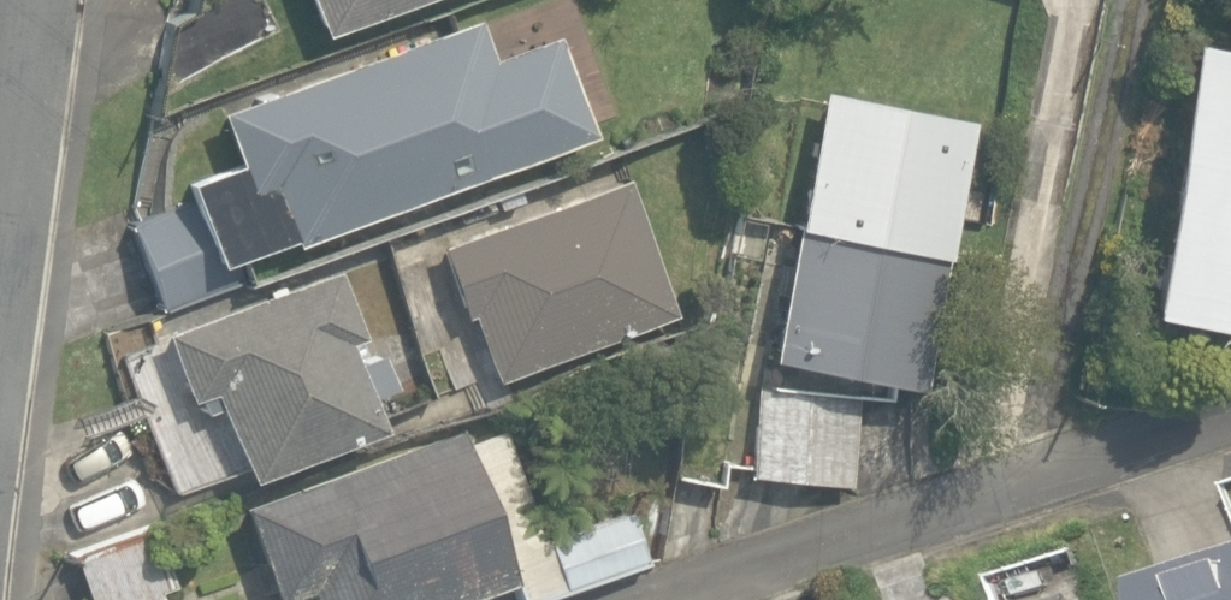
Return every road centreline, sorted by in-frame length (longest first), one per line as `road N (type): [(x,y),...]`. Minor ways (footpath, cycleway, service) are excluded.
road 1 (residential): [(1230,407),(674,599)]
road 2 (residential): [(0,194),(25,0)]

